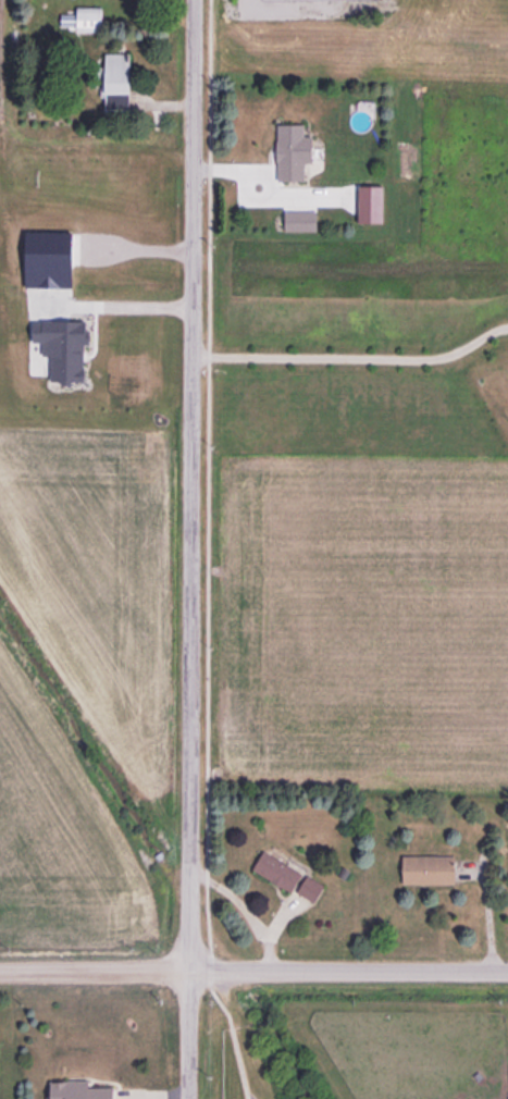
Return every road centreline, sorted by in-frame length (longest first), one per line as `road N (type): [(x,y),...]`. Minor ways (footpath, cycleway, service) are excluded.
road 1 (residential): [(186,1098),(193,0)]
road 2 (residential): [(0,972),(507,970)]

